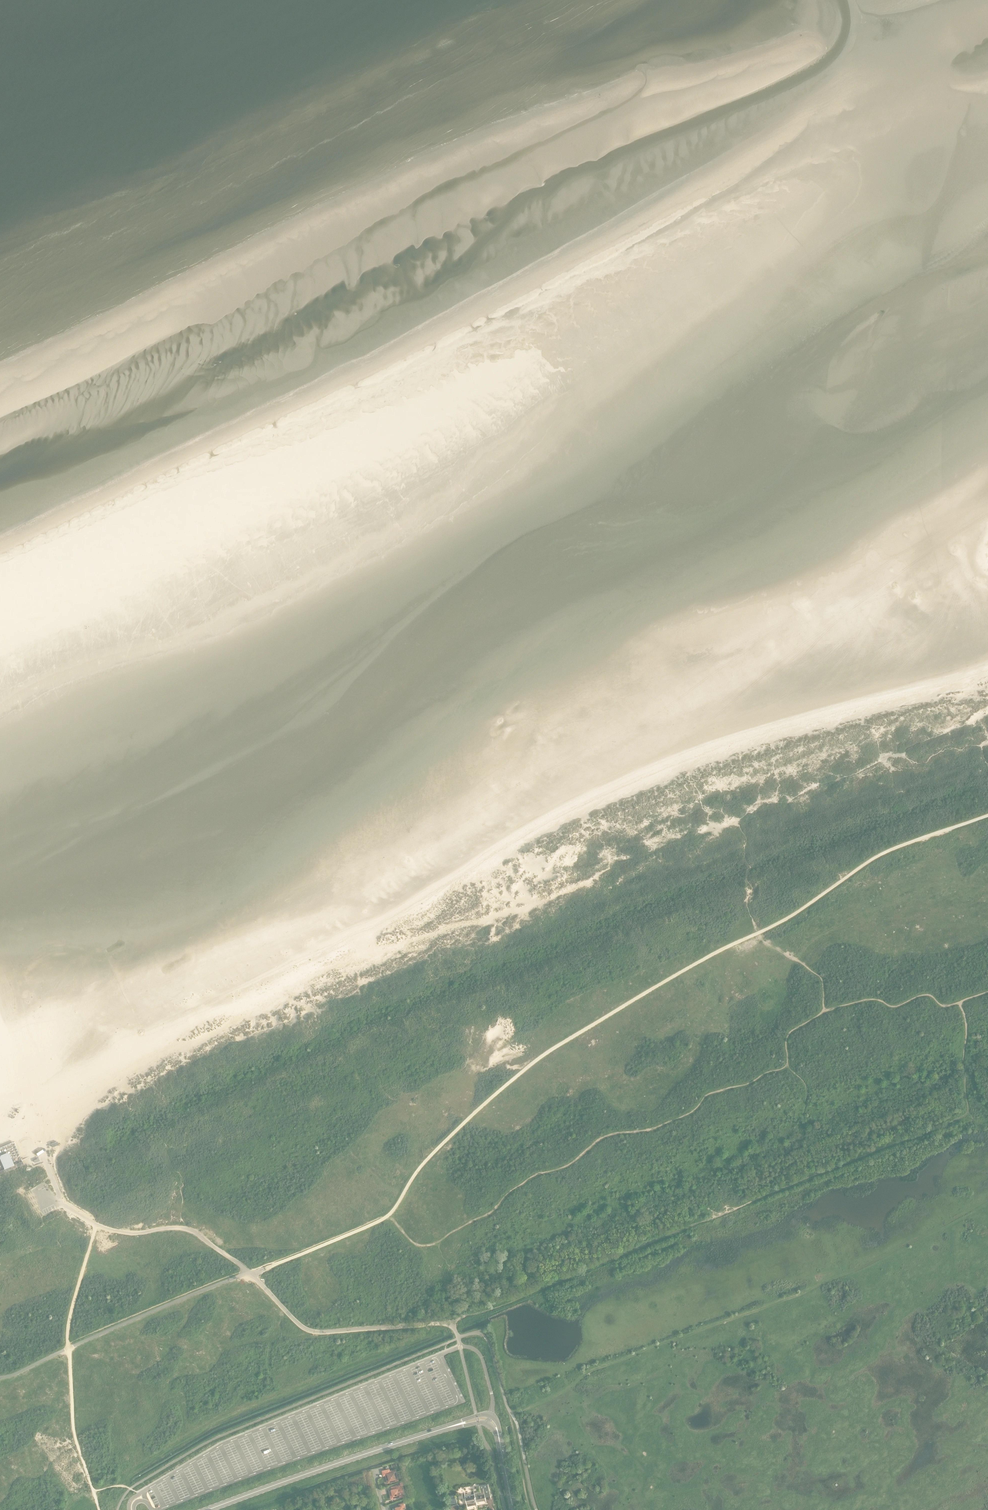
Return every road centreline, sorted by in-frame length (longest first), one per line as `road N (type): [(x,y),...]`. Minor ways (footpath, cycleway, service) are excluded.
road 1 (track): [(512,1415),(591,1370),(863,1268),(987,1202)]
road 2 (track): [(987,1445),(933,1442),(854,1471),(795,1484),(740,1481),(654,1497),(644,1509)]
road 3 (tertiary): [(207,1509),(435,1431)]

